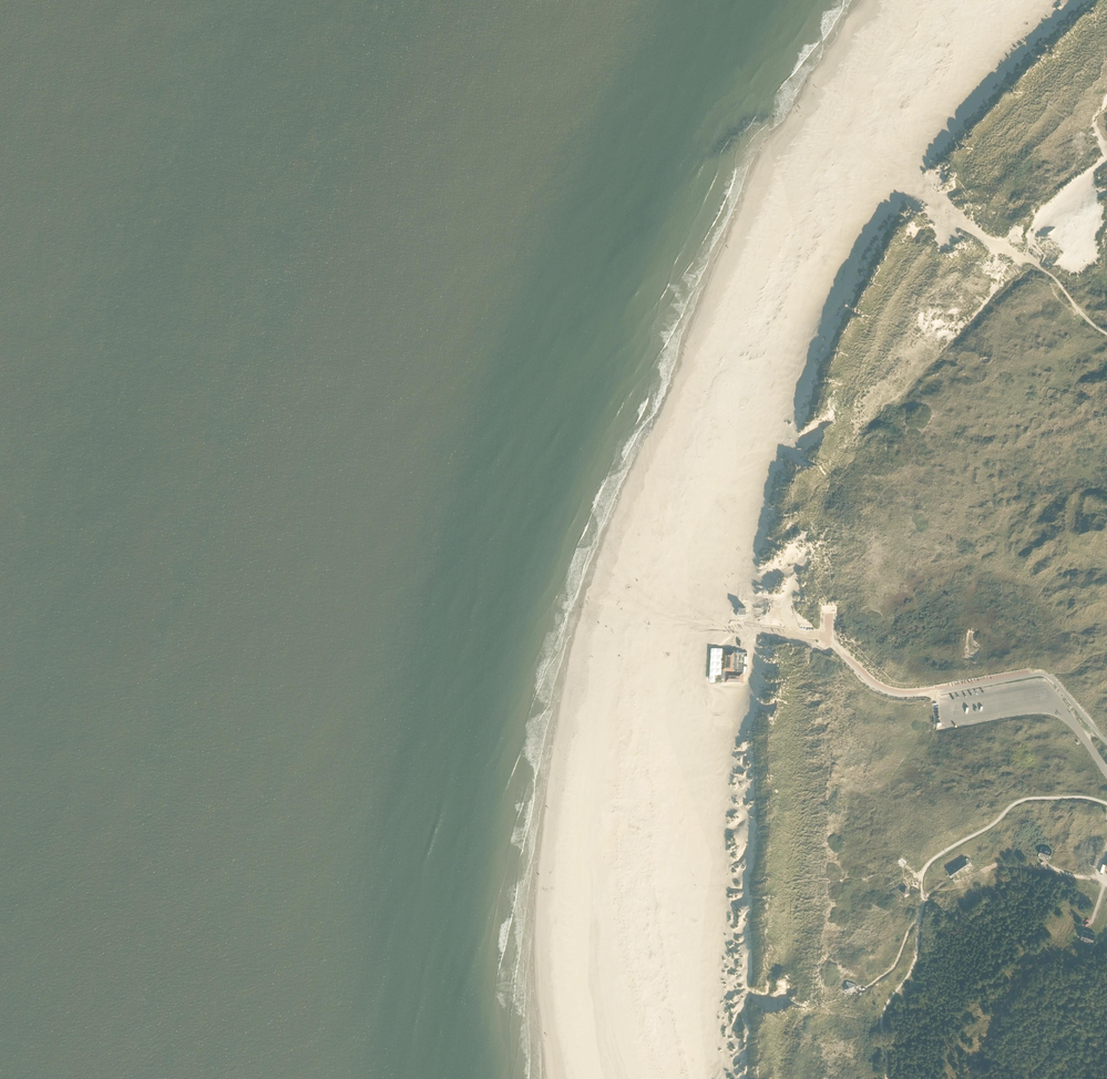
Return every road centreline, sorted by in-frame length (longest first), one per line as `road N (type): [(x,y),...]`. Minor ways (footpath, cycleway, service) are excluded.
road 1 (track): [(1106,157),(1046,218),(1030,260)]
road 2 (unclassified): [(934,692),(877,686),(826,638)]

